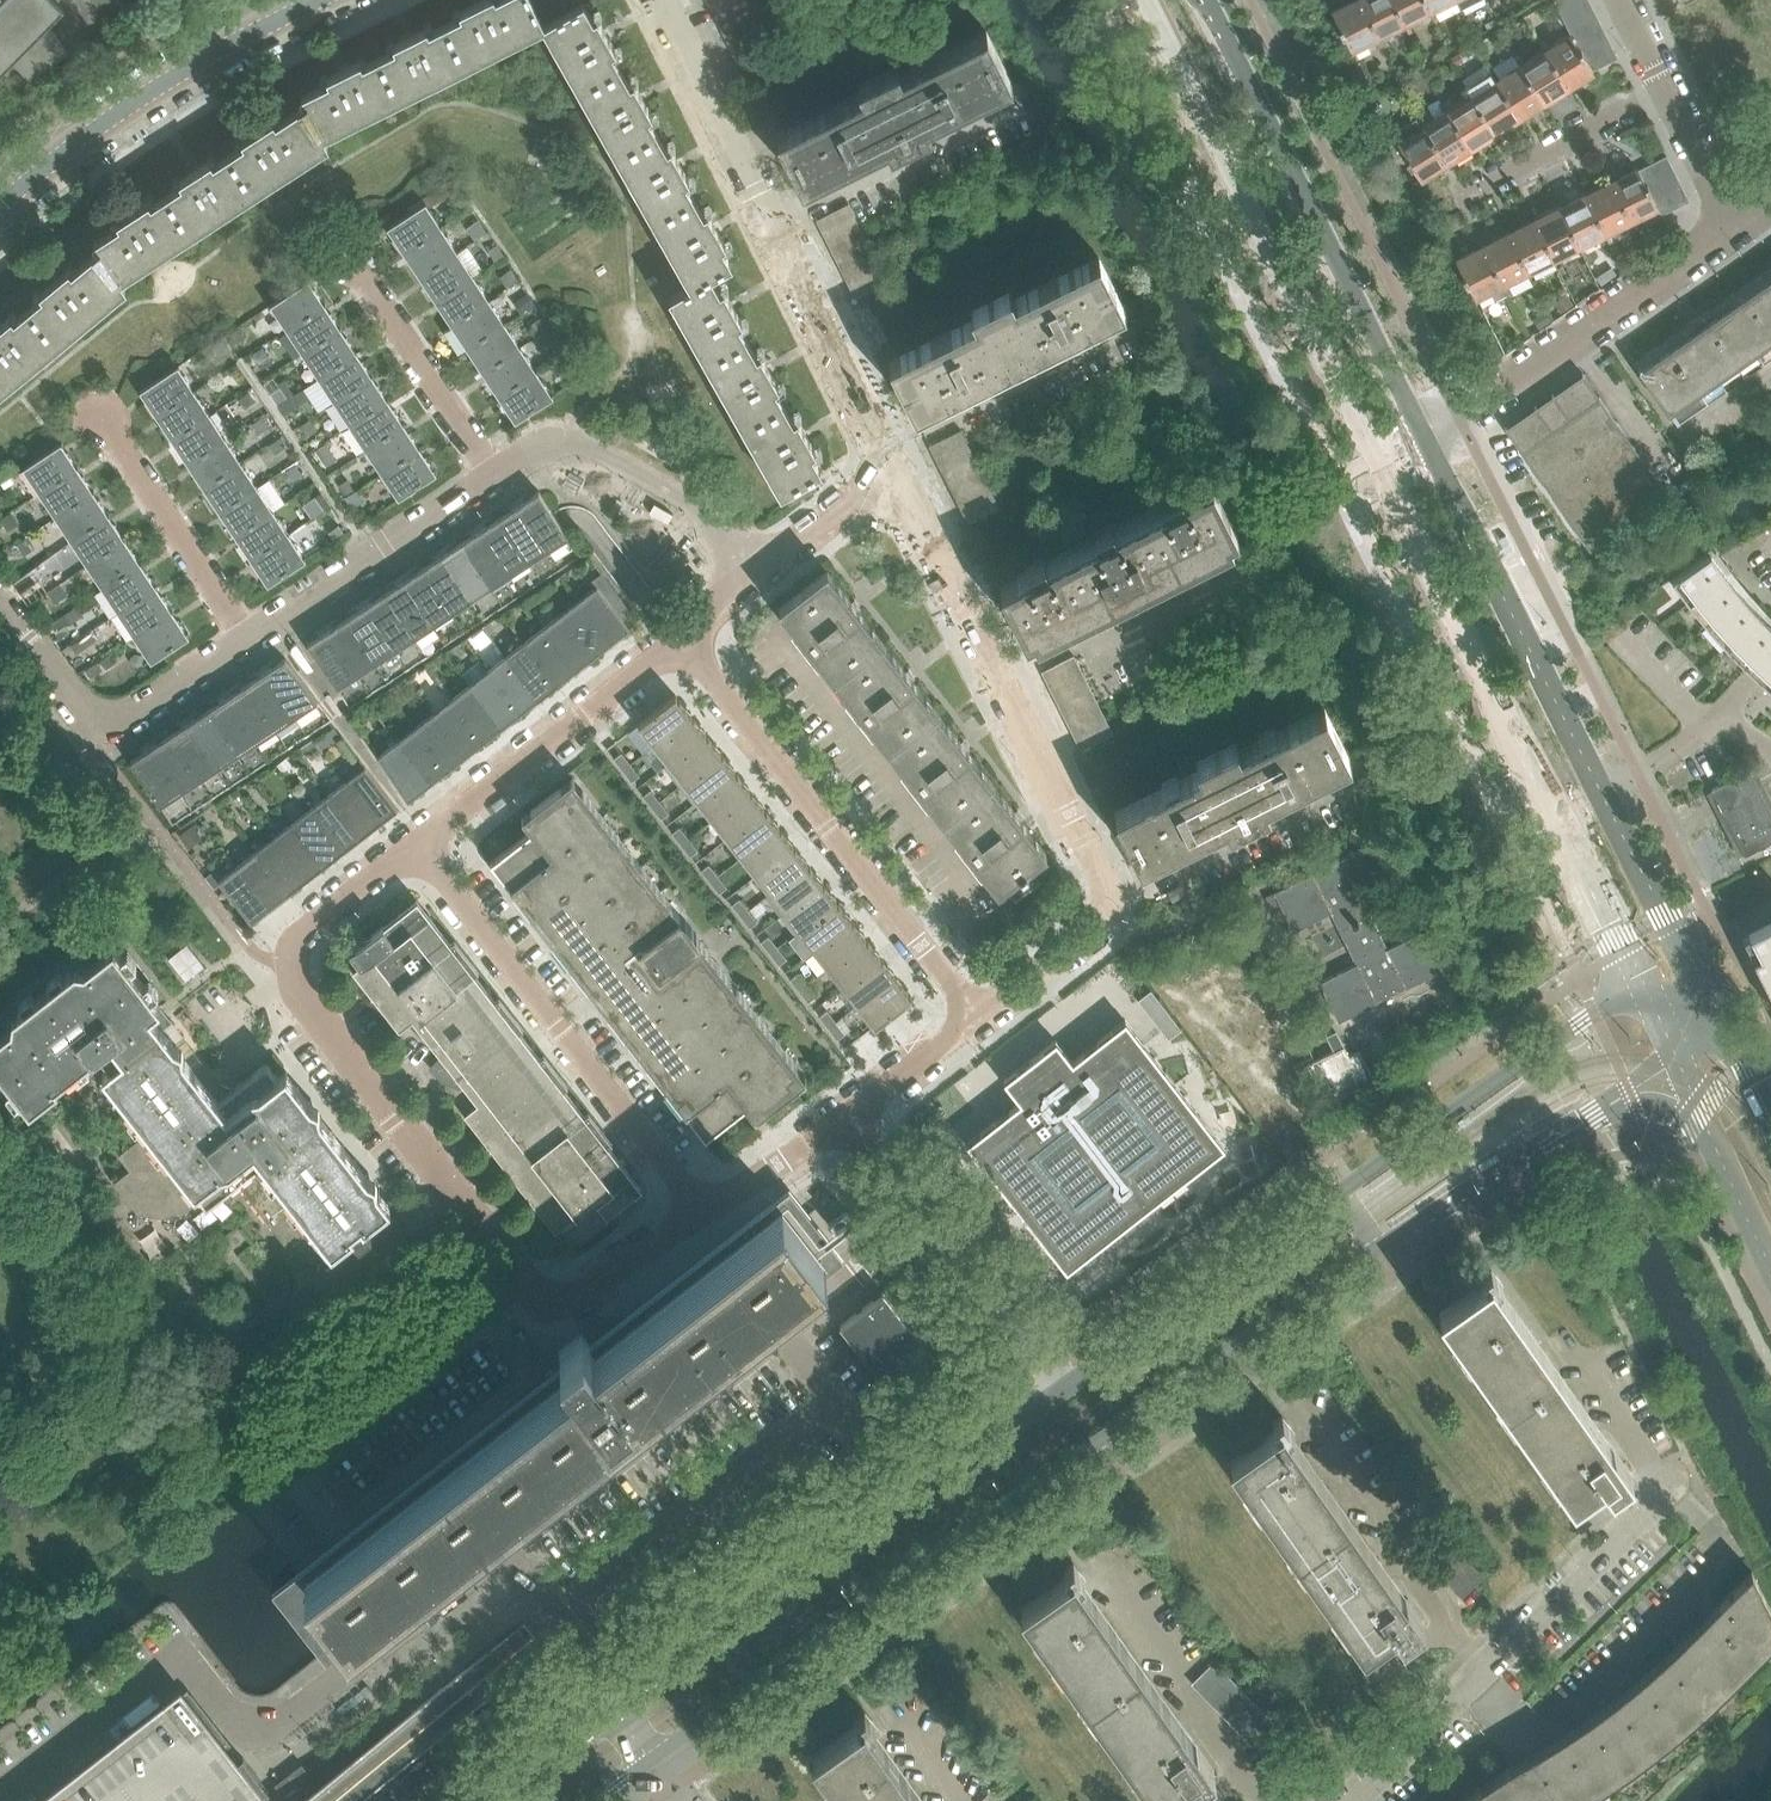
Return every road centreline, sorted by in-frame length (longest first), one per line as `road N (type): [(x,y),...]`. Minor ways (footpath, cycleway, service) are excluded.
road 1 (residential): [(650,1766),(1379,1244)]
road 2 (residential): [(703,1219),(599,1292),(542,1298),(526,1289),(324,1031),(291,976),(295,945),(415,844)]
road 3 (residential): [(0,1795),(156,1672),(178,1664),(199,1672),(237,1722),(255,1733),(271,1729),(495,1556)]
road 4 (secondary): [(1380,461),(1645,990)]
road 5 (residential): [(495,1556),(922,1225)]
road 6 (residential): [(1047,1402),(612,1716)]
road 7 (residential): [(897,479),(658,0)]
road 8 (secondary): [(1145,0),(1380,461)]
road 9 (residential): [(1103,926),(1105,892),(1091,853),(897,479)]
road 10 (residential): [(980,1022),(684,634)]
road 11 (secondary): [(1425,436),(1207,0)]
road 12 (residential): [(703,1219),(415,844)]
road 13 (residential): [(1350,1800),(1663,1499)]
road 14 (secondary): [(1602,791),(1425,436)]
road 15 (residential): [(318,0),(106,122),(0,207)]
road 16 (residential): [(1425,436),(1739,230)]
road 17 (residential): [(1645,990),(1593,1010),(1341,1194)]
road 18 (residential): [(1341,1194),(1047,1402)]
road 19 (residential): [(1379,1244),(1597,1116),(1683,1076)]
road 20 (residential): [(415,844),(684,634)]
road 21 (residential): [(772,564),(566,444),(539,447),(495,476)]
road 22 (residential): [(245,641),(150,703),(103,718),(64,698),(0,613)]
road 23 (residential): [(495,476),(245,641)]
road 24 (residential): [(245,641),(100,411)]
road 25 (residential): [(495,476),(349,254)]
road 26 (residential): [(1442,203),(1667,89)]
road 27 (secondary): [(1708,996),(1602,791)]
road 28 (residential): [(1047,1402),(922,1225)]
road 29 (secondary): [(1683,1076),(1770,1256)]
road 30 (residential): [(612,1716),(495,1556)]
road 31 (residential): [(847,1119),(703,1219)]
road 32 (residential): [(980,1022),(847,1119)]
road 33 (residential): [(1738,714),(1713,718),(1677,752),(1602,791)]
road 34 (residential): [(1739,230),(1667,89)]
road 35 (residential): [(1103,926),(980,1022)]
road 36 (residential): [(772,564),(897,479)]
road 37 (residential): [(612,1716),(501,1800)]
road 38 (secondary): [(1770,1114),(1708,996)]
road 39 (residential): [(922,1225),(847,1119)]

